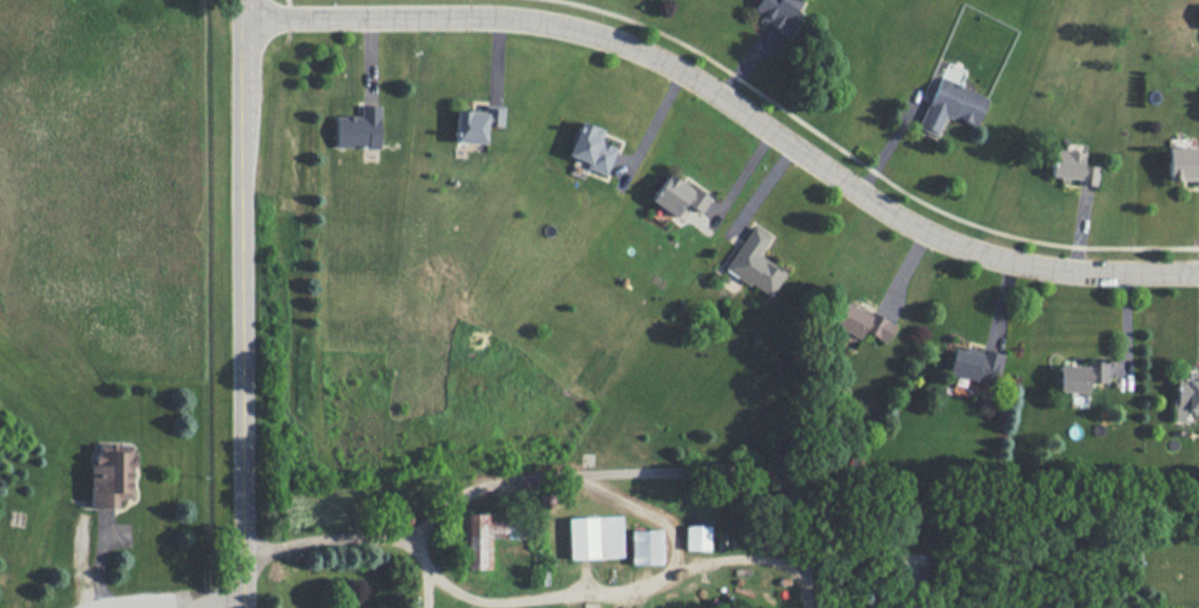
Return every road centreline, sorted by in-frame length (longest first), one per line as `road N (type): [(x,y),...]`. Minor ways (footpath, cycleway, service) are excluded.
road 1 (residential): [(1198,269),(1089,269),(983,251),(890,206),(693,73),(598,29),(491,12),(237,15)]
road 2 (tertiary): [(244,607),(236,0)]

